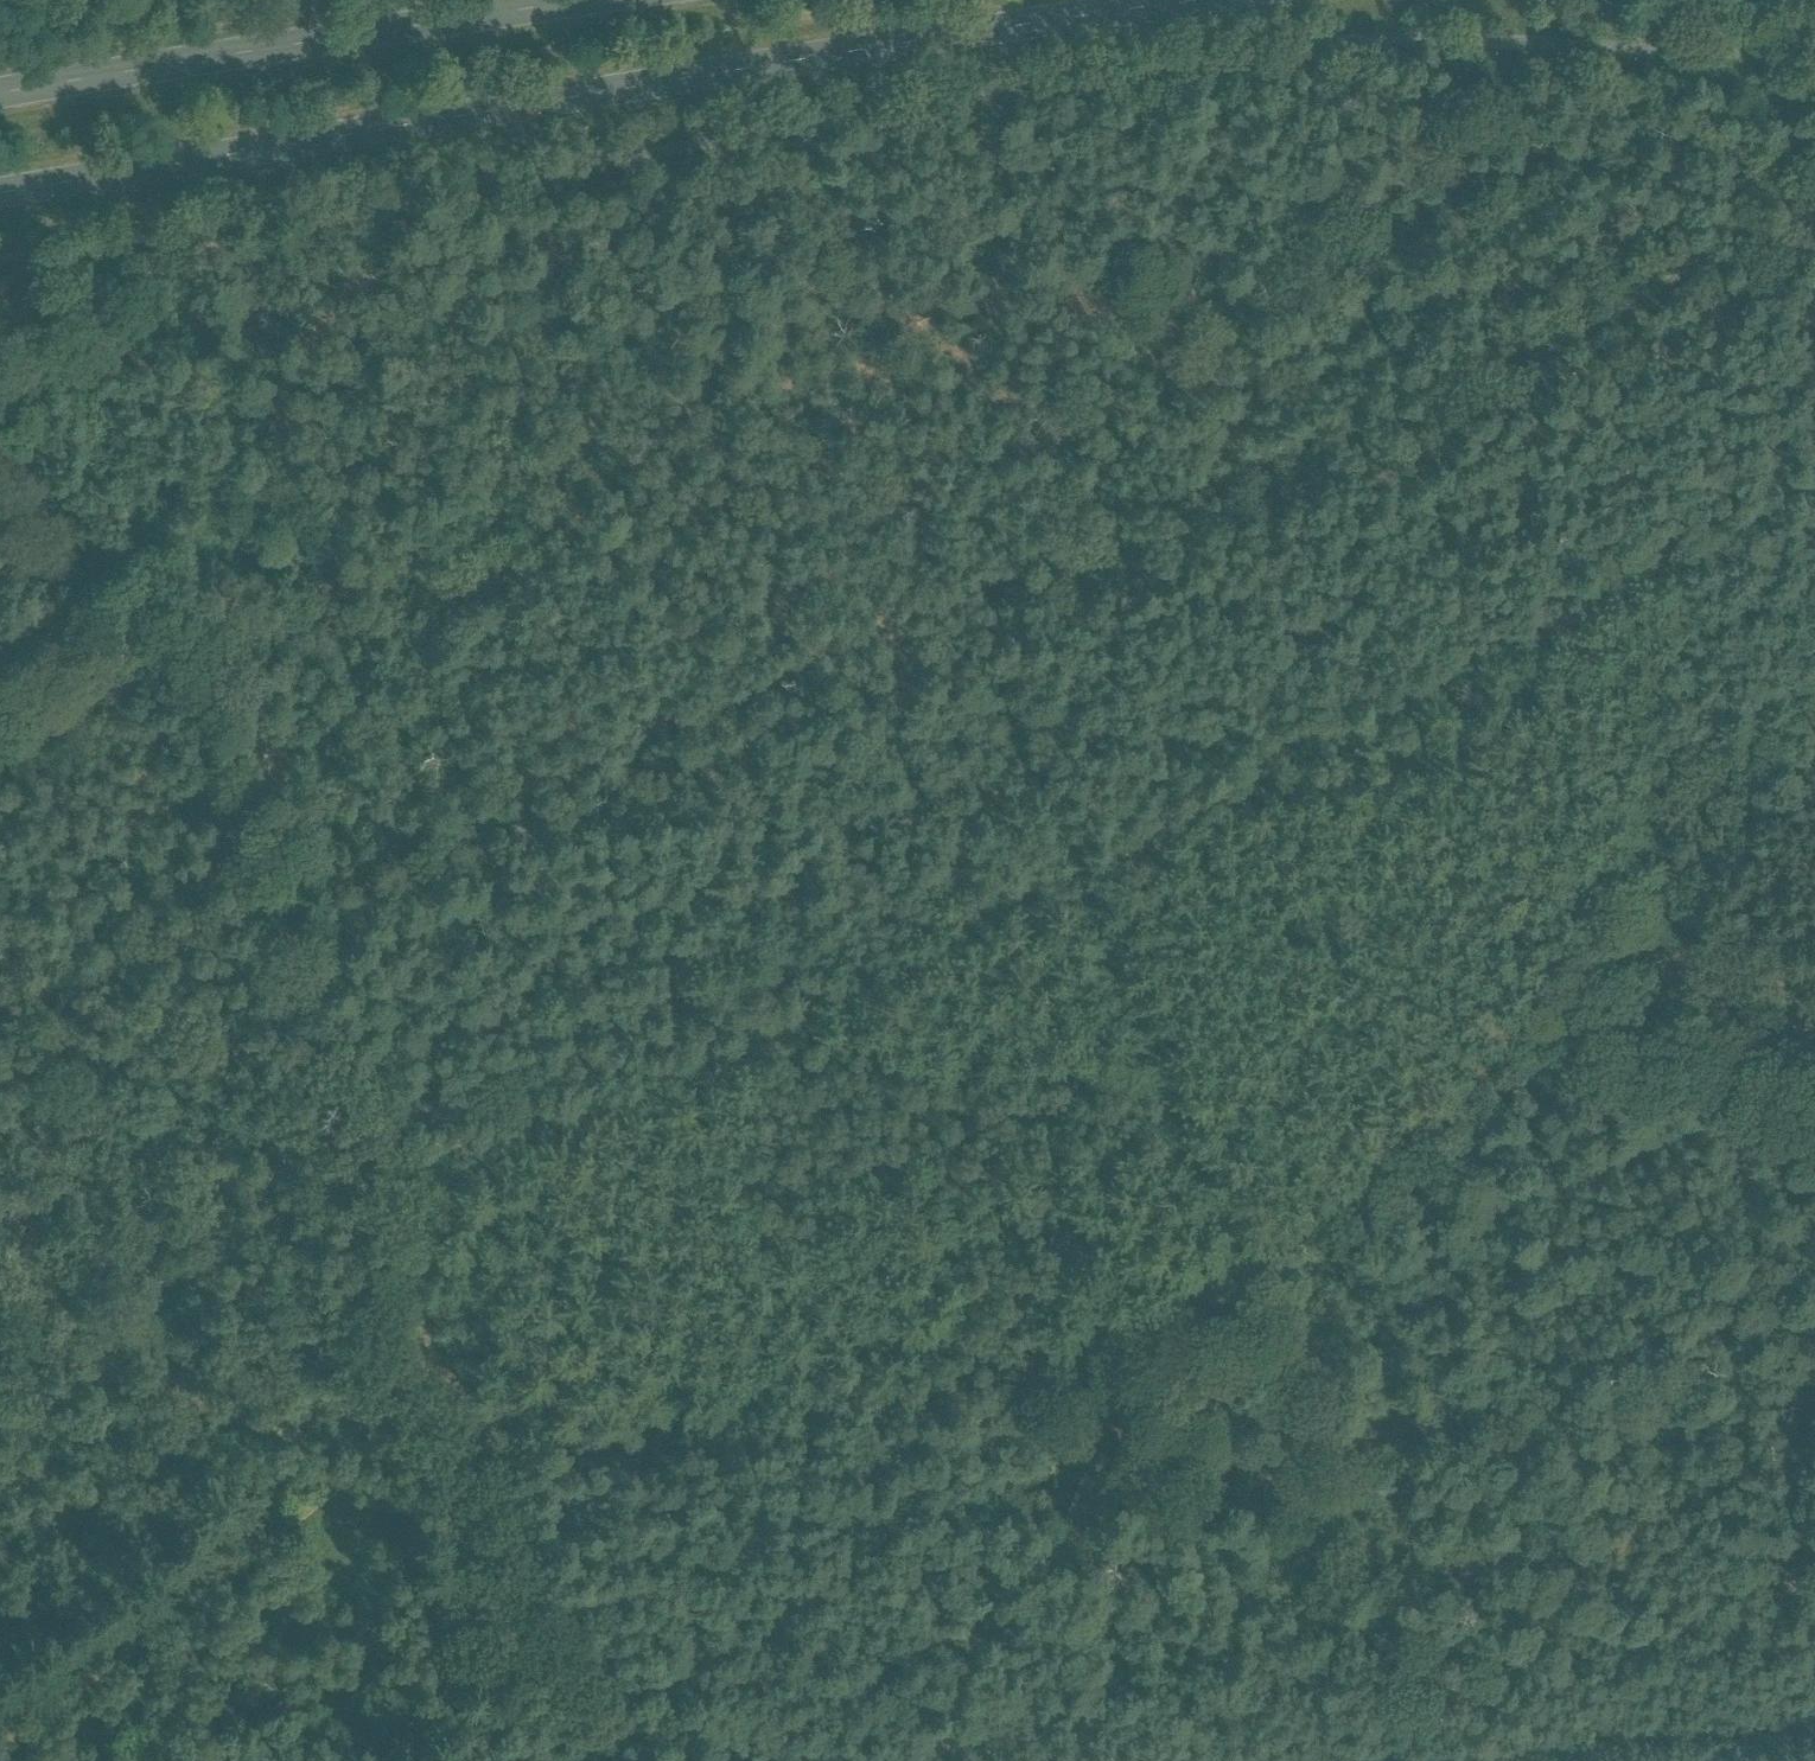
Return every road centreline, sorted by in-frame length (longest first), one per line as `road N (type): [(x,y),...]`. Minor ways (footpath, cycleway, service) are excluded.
road 1 (track): [(1814,311),(1674,748),(1635,852),(1591,933),(1531,1018),(1442,1114),(1363,1182),(1186,1297),(1062,1352),(921,1394),(750,1435),(546,1454),(333,1446),(0,1339)]
road 2 (track): [(0,1021),(1814,215)]
road 3 (track): [(403,1191),(824,991),(1814,492)]
road 4 (primary): [(0,193),(1205,0)]
road 5 (track): [(0,698),(66,665),(143,592),(170,592),(181,603),(266,817),(312,990),(416,1218),(413,1282),(424,1346),(502,1454)]
road 6 (primary): [(584,0),(0,93)]
road 7 (track): [(424,1346),(355,1470),(0,1742)]
road 8 (track): [(1814,1095),(1689,1047),(1626,1035),(1518,1032)]

